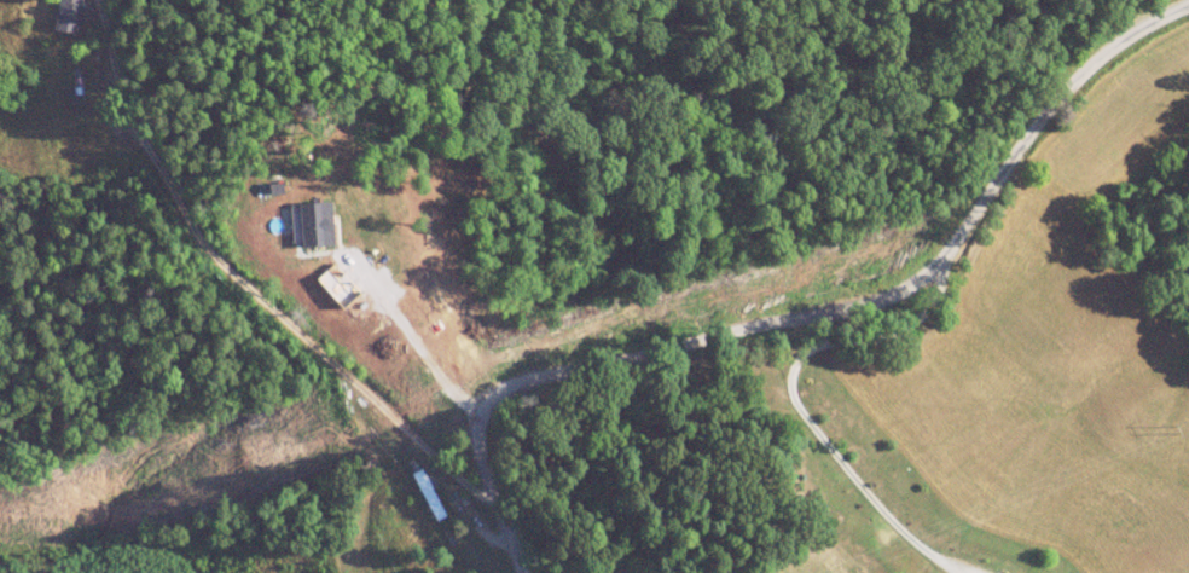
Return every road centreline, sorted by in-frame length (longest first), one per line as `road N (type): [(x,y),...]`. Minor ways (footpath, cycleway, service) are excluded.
road 1 (residential): [(520,572),(477,450),(481,415),(503,392),(539,376),(881,303),(907,289),(940,262),(1085,69),(1188,5)]

